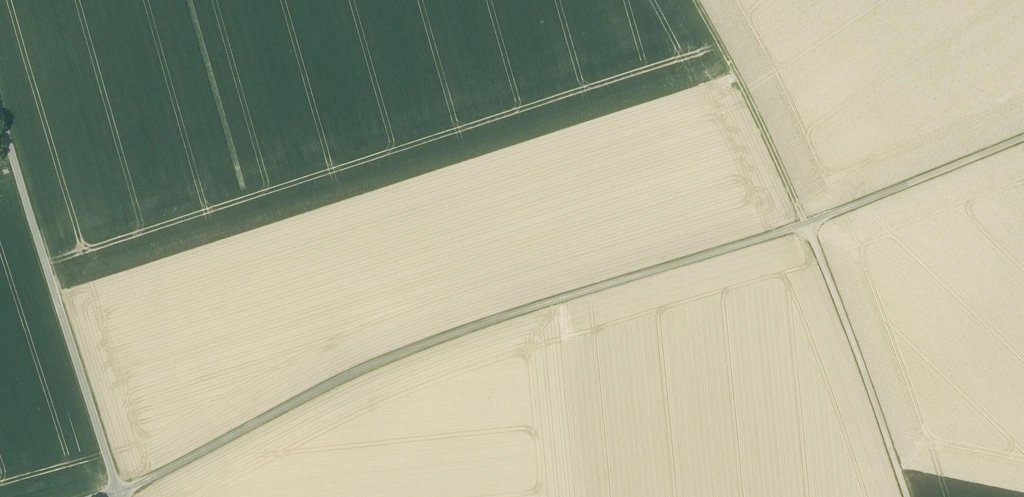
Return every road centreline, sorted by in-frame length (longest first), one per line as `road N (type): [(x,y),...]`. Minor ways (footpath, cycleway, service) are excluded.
road 1 (unclassified): [(810,228),(398,349),(121,496)]
road 2 (unclassified): [(0,118),(121,496)]
road 3 (unclassified): [(810,228),(906,496)]
road 4 (track): [(694,0),(810,228)]
road 5 (unclassified): [(1023,139),(810,228)]

